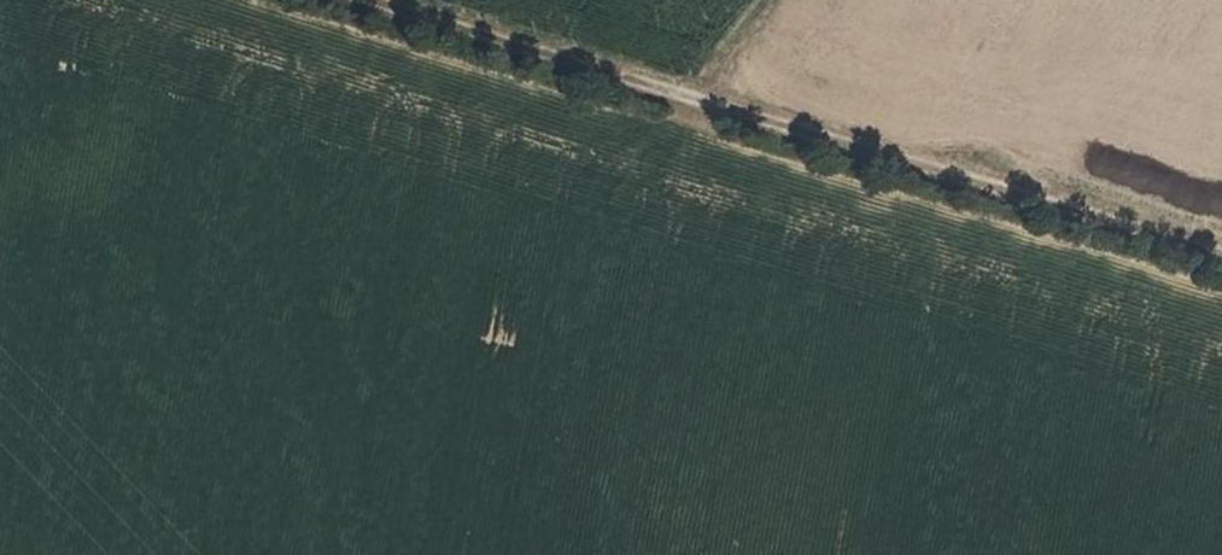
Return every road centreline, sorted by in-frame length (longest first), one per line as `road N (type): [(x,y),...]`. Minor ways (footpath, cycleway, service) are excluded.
road 1 (track): [(1221,267),(335,0)]
road 2 (track): [(768,0),(686,106)]

